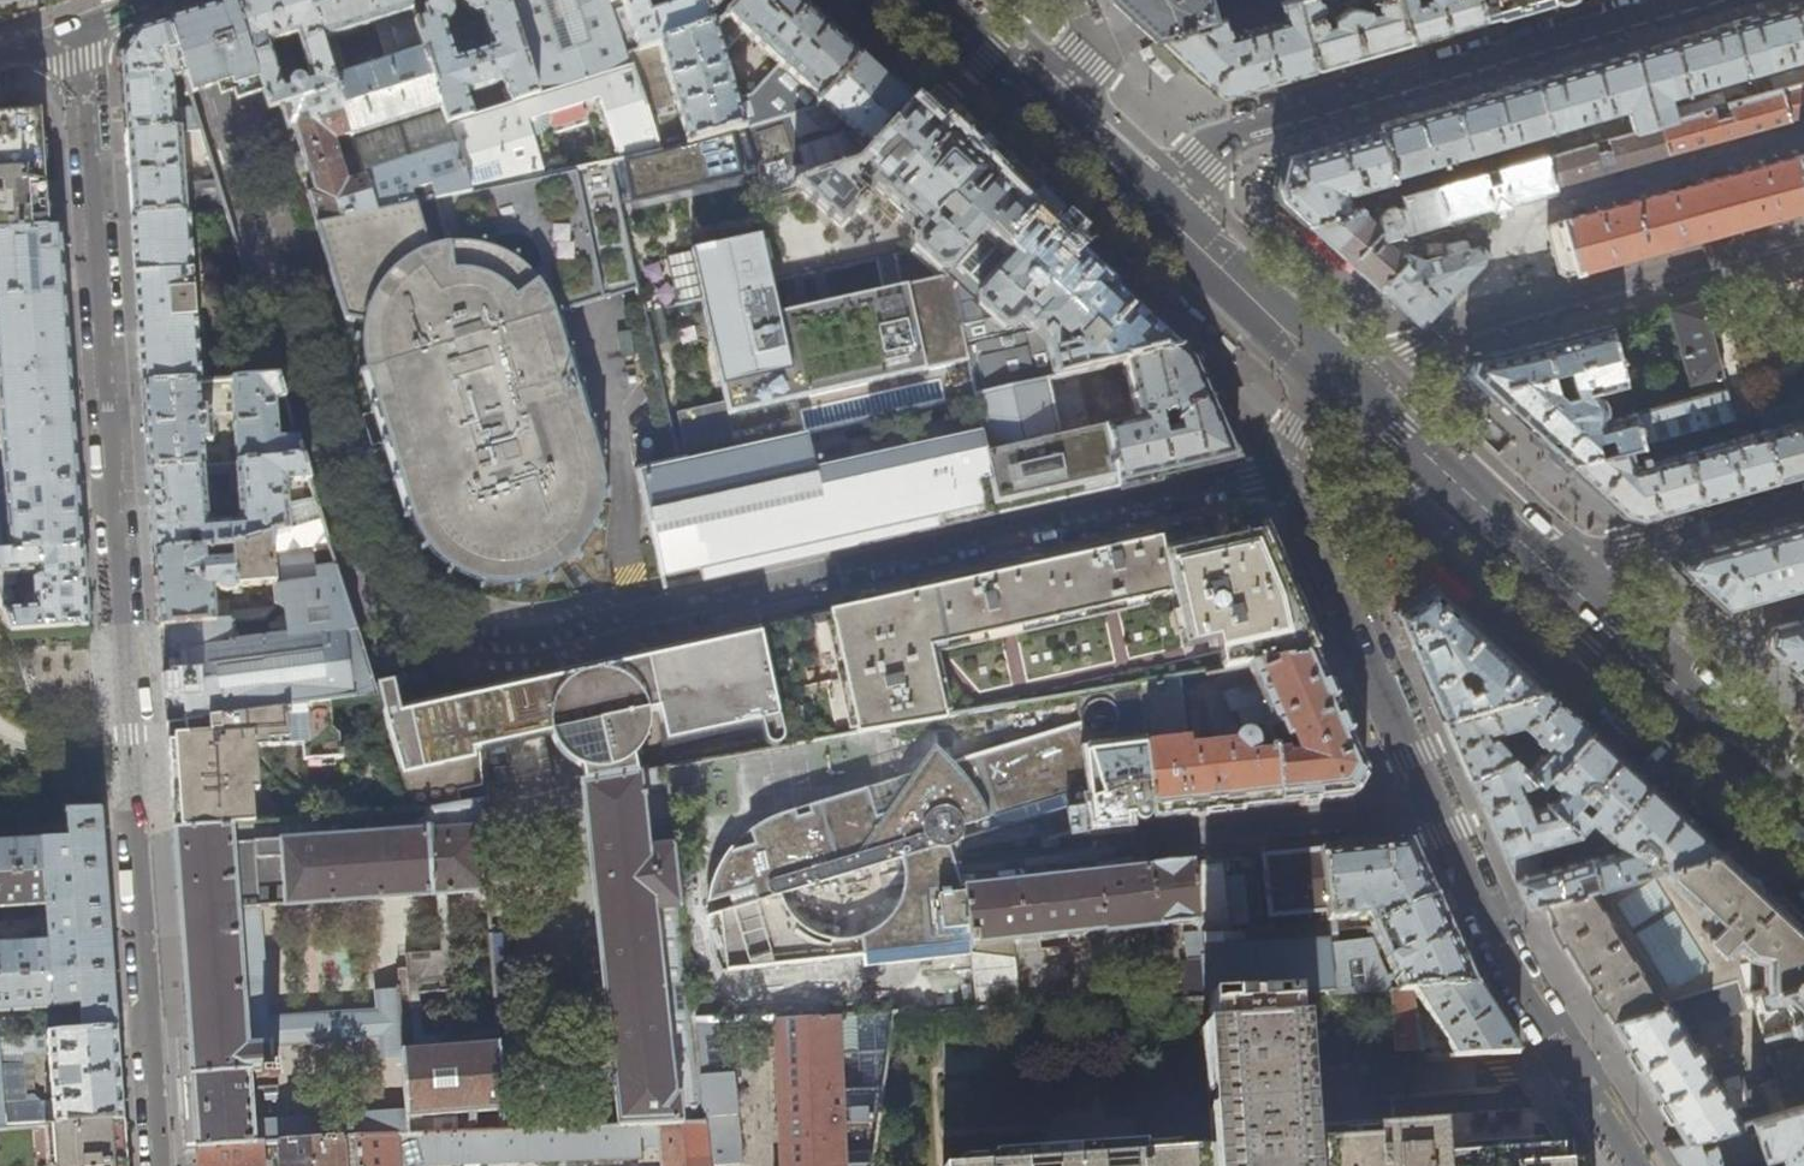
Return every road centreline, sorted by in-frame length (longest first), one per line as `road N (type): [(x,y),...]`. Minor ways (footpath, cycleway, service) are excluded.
road 1 (residential): [(1285,472),(590,633),(542,640),(456,631),(380,582),(353,544),(187,0)]
road 2 (residential): [(82,32),(160,1165)]
road 3 (residential): [(1158,208),(1228,135),(1258,122),(1689,0)]
road 4 (residential): [(1637,1165),(1516,977),(1441,816)]
road 5 (residential): [(1441,816),(1285,472)]
road 6 (secondary): [(1542,567),(1803,805)]
road 7 (residential): [(1441,816),(1152,846)]
road 8 (secondary): [(1335,377),(1542,567)]
road 9 (residential): [(1803,497),(1542,567)]
road 10 (secondary): [(1158,208),(1335,377)]
road 11 (secondary): [(938,0),(1053,107)]
road 12 (secondary): [(1053,107),(1158,208)]
road 13 (residential): [(1053,107),(1076,81),(1088,43),(1069,0)]

